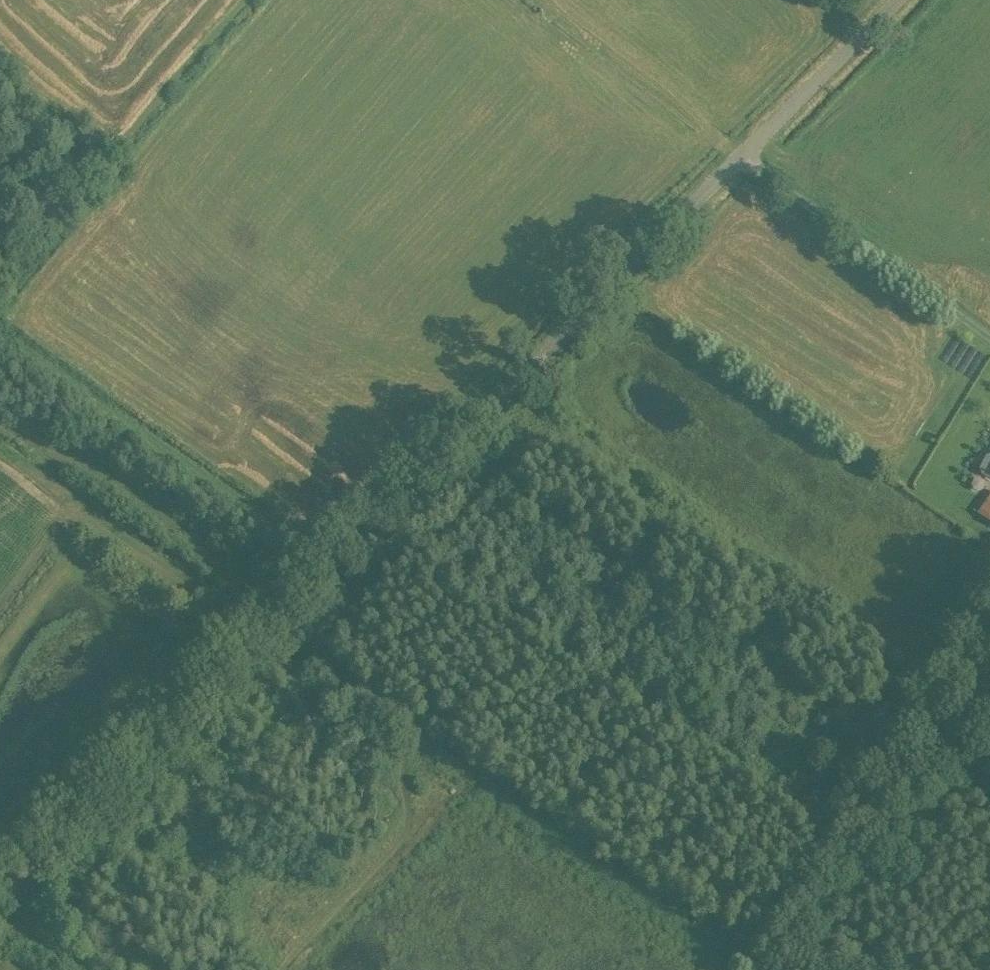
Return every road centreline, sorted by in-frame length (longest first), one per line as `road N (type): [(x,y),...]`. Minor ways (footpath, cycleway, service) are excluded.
road 1 (unclassified): [(0,903),(904,0)]

